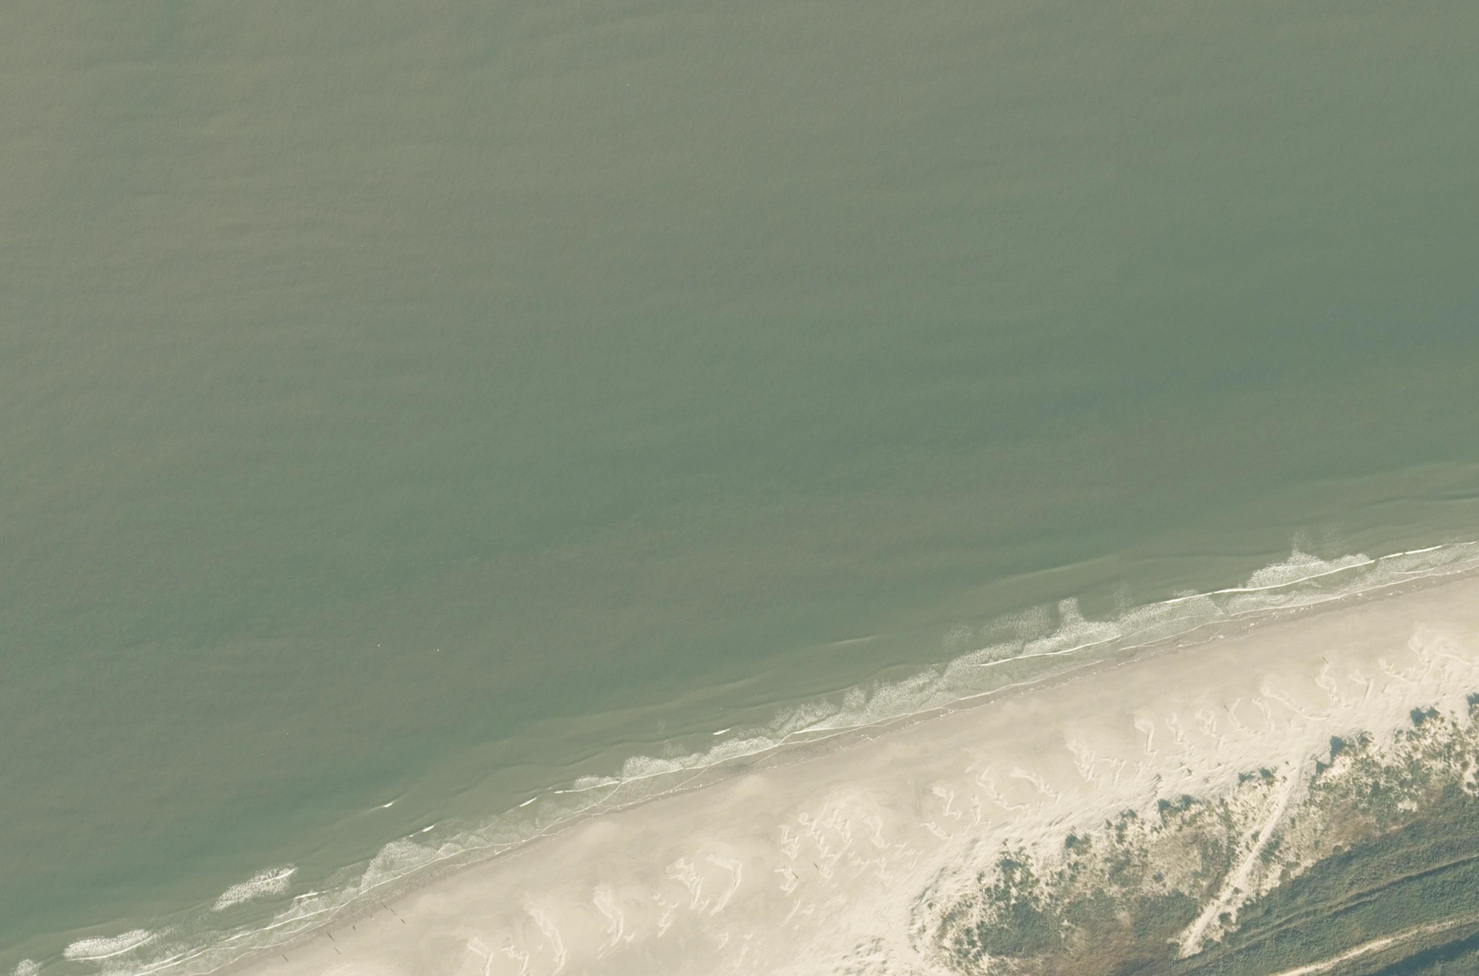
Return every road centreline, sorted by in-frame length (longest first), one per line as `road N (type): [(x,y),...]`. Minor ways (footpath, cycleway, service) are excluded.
road 1 (track): [(1208,975),(1352,655)]
road 2 (track): [(1288,975),(1478,910)]

